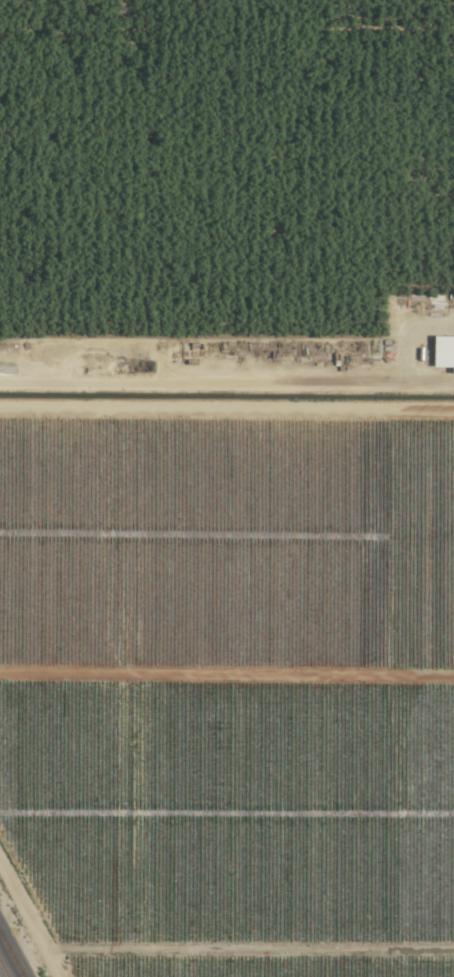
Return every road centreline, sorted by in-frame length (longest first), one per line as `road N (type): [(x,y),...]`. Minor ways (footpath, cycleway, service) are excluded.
road 1 (track): [(453,389),(0,383)]

